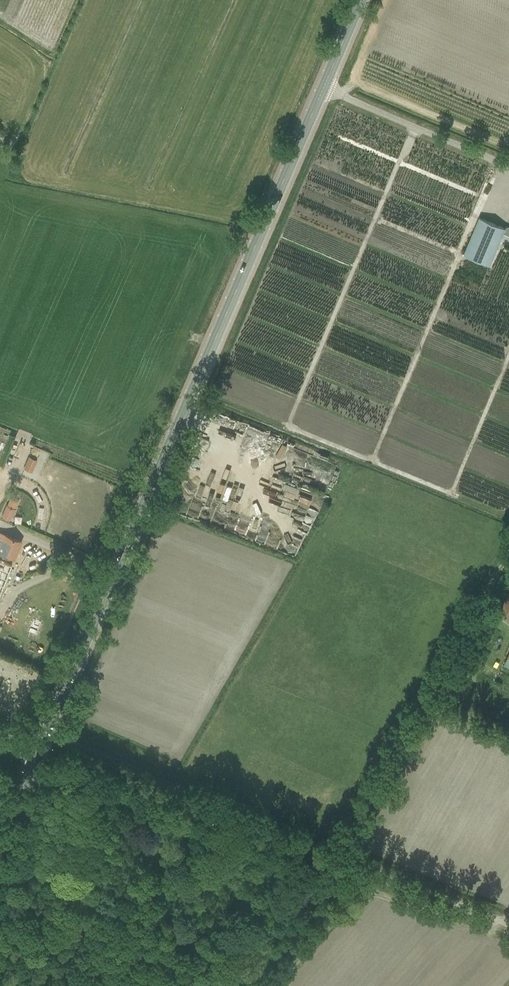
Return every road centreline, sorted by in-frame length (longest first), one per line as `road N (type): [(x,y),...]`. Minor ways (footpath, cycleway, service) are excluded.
road 1 (primary): [(38,752),(361,0)]
road 2 (track): [(508,924),(45,735)]
road 3 (track): [(337,856),(508,554)]
road 4 (track): [(508,166),(323,87)]

